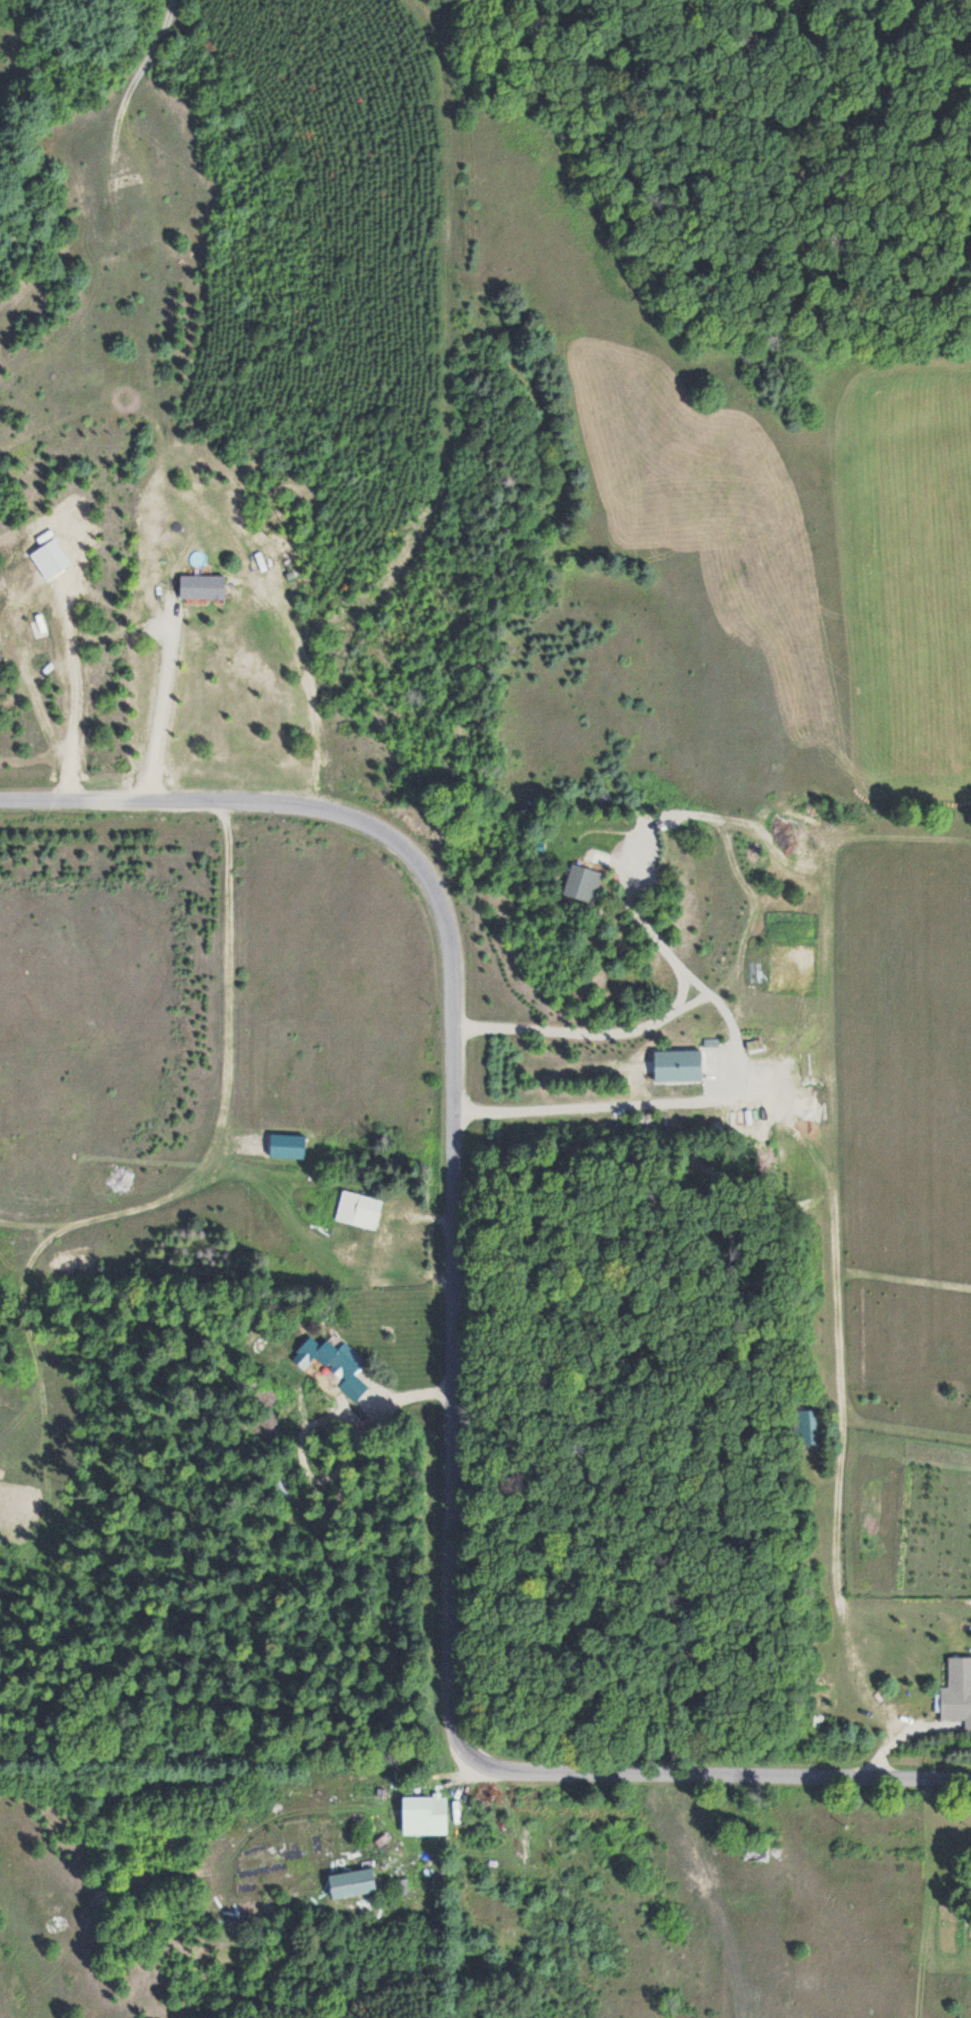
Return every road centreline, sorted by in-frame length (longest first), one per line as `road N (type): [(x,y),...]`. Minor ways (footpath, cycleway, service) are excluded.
road 1 (residential): [(0,803),(242,806),(342,816),(406,851),(449,914),(456,970),(455,1707),(462,1757),(473,1769),(505,1781),(970,1787)]

